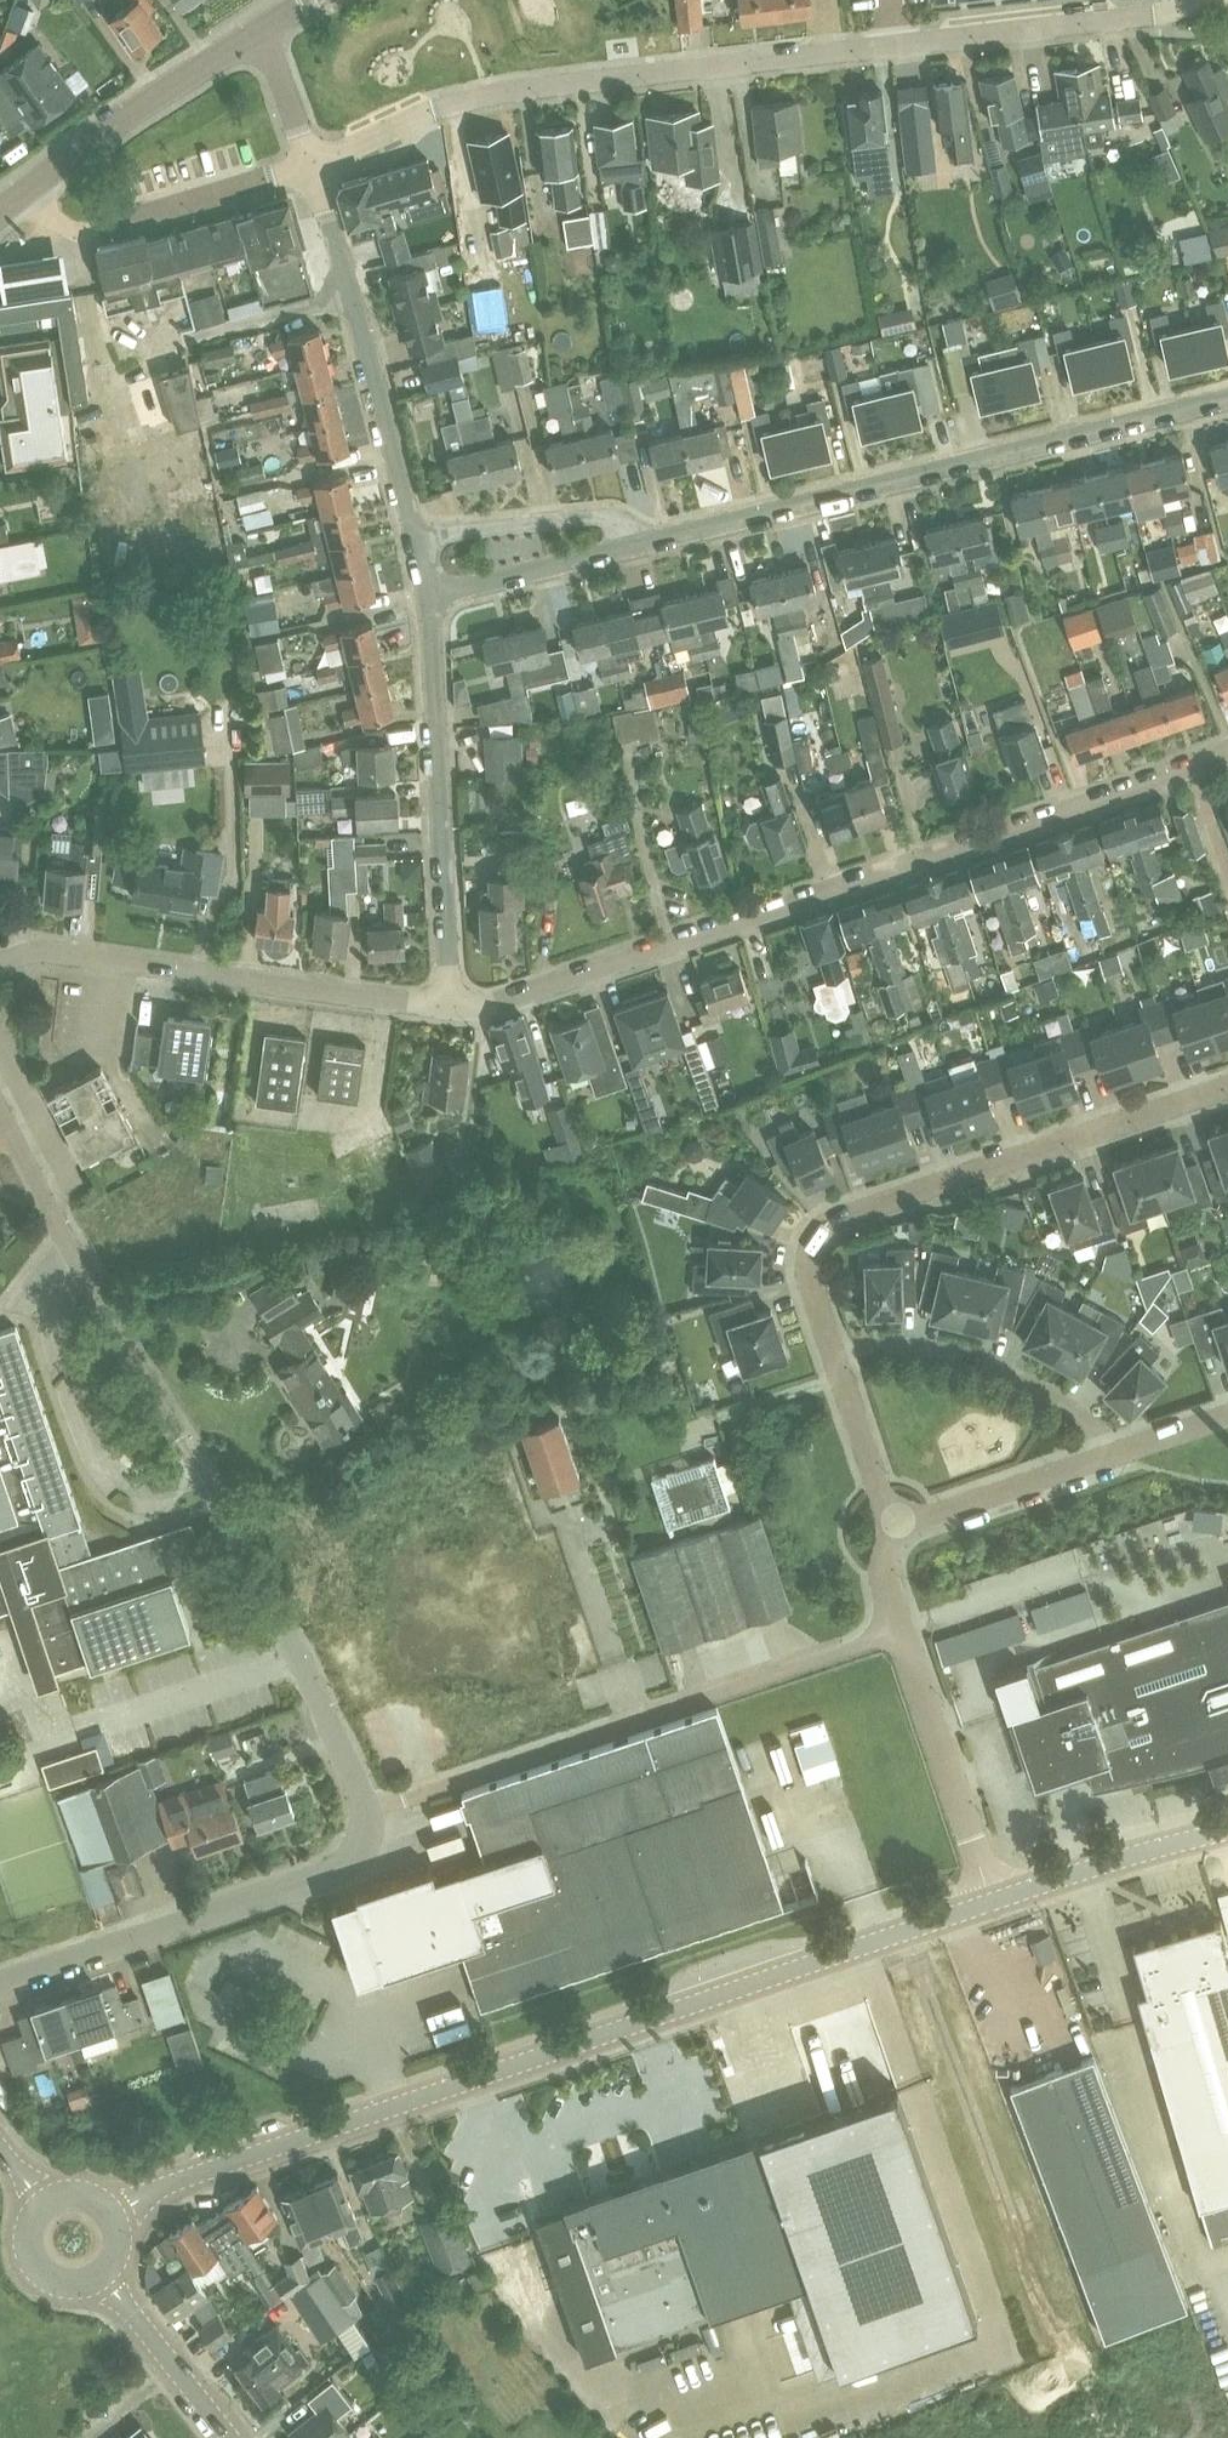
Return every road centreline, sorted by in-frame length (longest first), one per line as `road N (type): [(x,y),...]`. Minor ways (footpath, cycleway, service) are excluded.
road 1 (secondary): [(991,1903),(111,2210)]
road 2 (residential): [(453,1008),(495,1006),(1227,757)]
road 3 (residential): [(370,1812),(300,1658),(0,1107)]
road 4 (residential): [(312,163),(439,106),(547,83),(897,43)]
road 5 (residential): [(647,543),(1227,402)]
road 6 (residential): [(1227,1090),(835,1220),(810,1244),(804,1275),(833,1357)]
road 7 (residential): [(370,1812),(898,1634)]
road 8 (residential): [(453,1008),(37,953),(0,966)]
road 9 (residential): [(0,1987),(335,1879),(362,1851),(370,1812)]
road 10 (residential): [(453,1008),(432,598)]
road 11 (residential): [(418,536),(312,163)]
road 12 (residential): [(897,43),(1220,2)]
road 13 (residential): [(833,1357),(873,1348),(932,1352),(989,1368),(1044,1392),(1091,1428),(1110,1460)]
road 14 (residential): [(28,190),(53,220),(92,228),(312,163)]
road 15 (residential): [(991,1903),(898,1634)]
road 16 (tertiary): [(28,190),(256,30)]
road 17 (secondary): [(1227,1835),(1110,1861),(991,1903)]
road 18 (residential): [(647,543),(605,516),(418,536)]
road 19 (residential): [(897,1529),(1110,1460)]
road 20 (residential): [(432,598),(647,543)]
road 21 (secondary): [(232,2437),(98,2279)]
road 22 (residential): [(833,1357),(897,1529)]
road 23 (residential): [(312,163),(275,59),(256,30)]
road 24 (secondary): [(46,2204),(30,2245),(40,2268),(77,2285),(98,2279)]
road 25 (residential): [(1110,1460),(1227,1420)]

